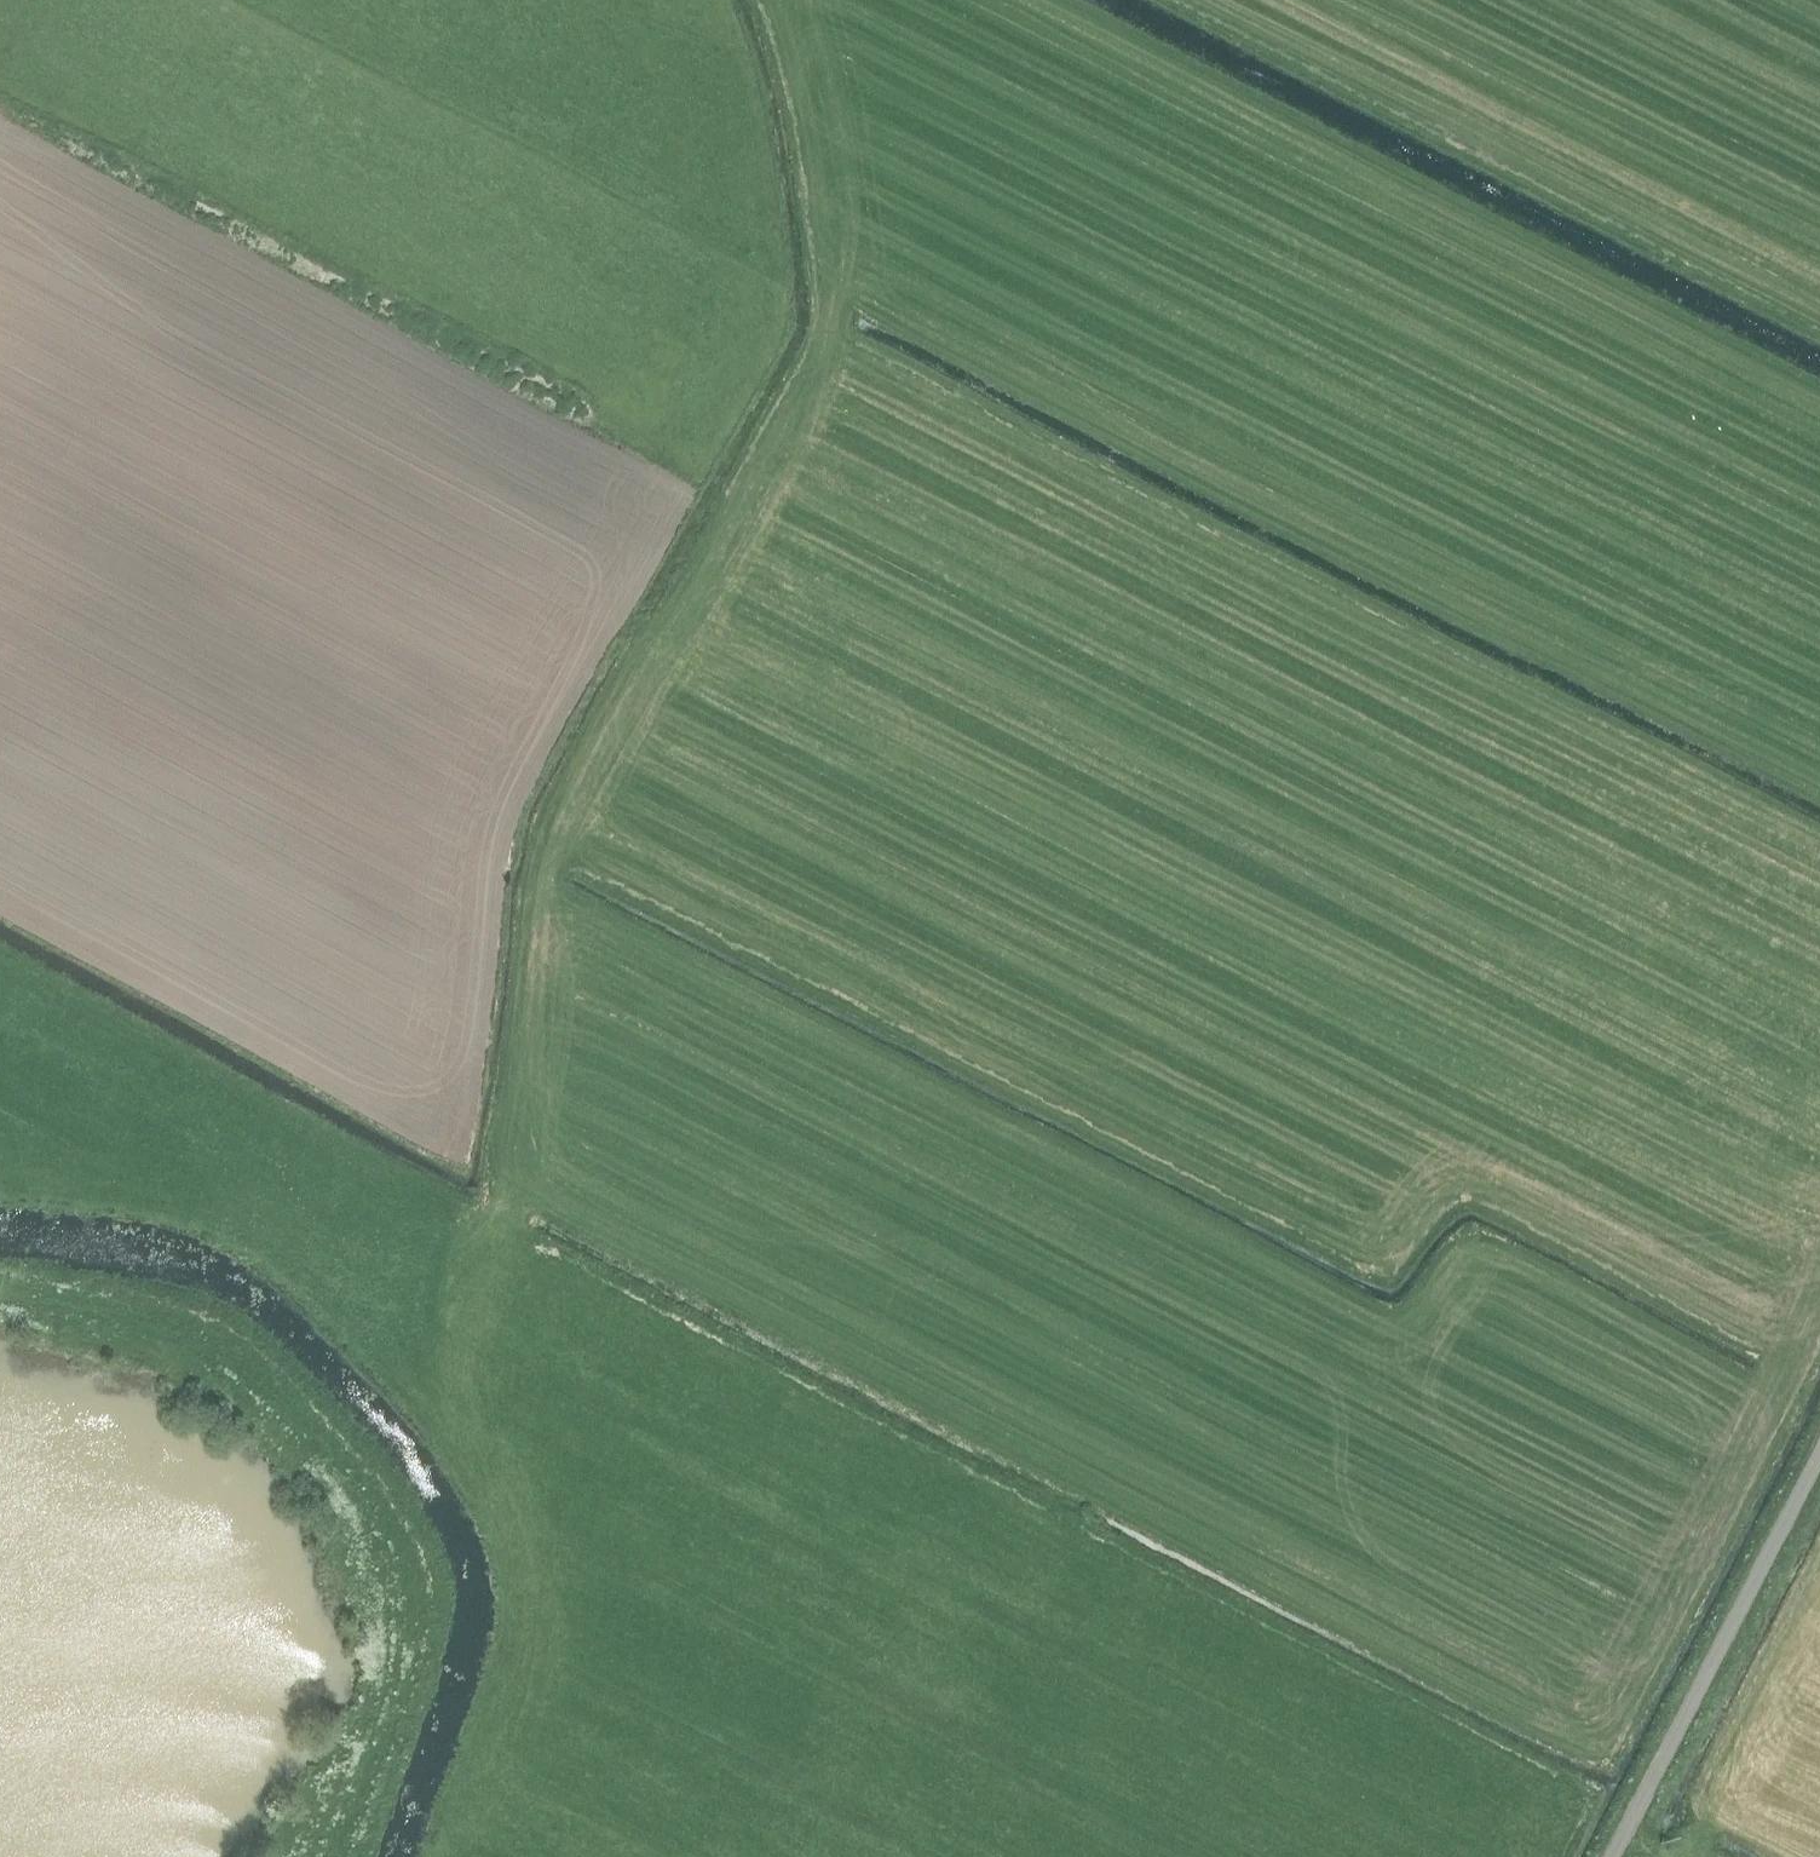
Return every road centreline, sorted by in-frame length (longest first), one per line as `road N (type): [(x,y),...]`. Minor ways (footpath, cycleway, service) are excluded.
road 1 (unclassified): [(1615,1856),(1819,1463)]

